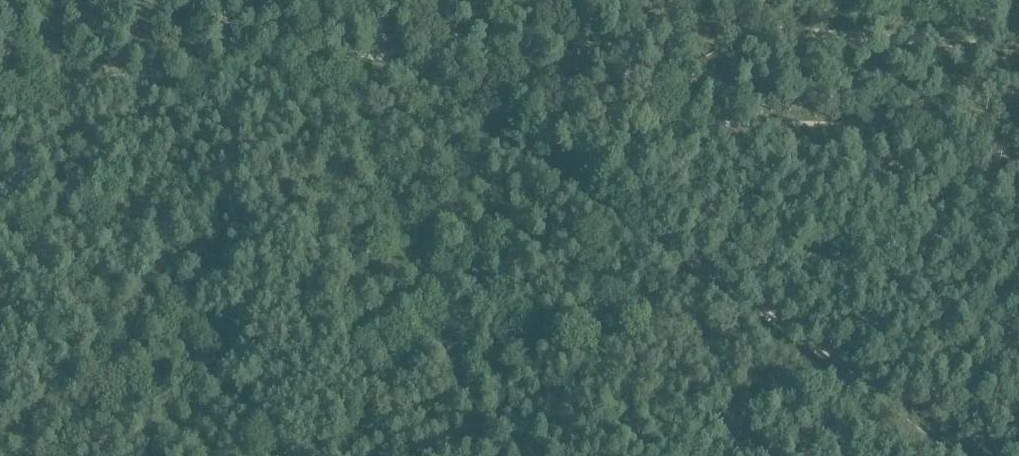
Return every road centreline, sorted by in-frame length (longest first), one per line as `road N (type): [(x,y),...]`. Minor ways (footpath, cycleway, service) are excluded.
road 1 (track): [(310,0),(377,56),(811,341),(954,455)]
road 2 (track): [(368,0),(1018,49)]

